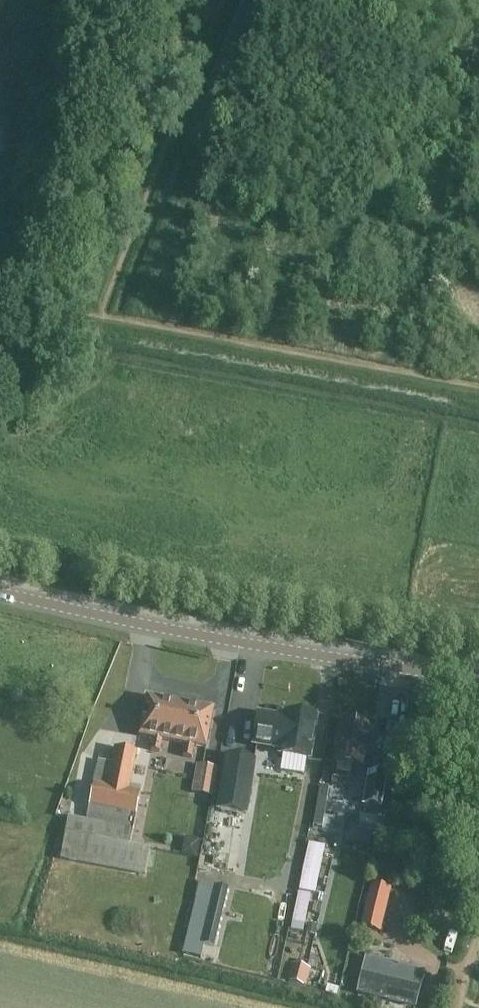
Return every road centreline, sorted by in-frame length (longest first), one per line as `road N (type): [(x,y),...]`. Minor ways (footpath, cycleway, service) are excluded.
road 1 (tertiary): [(478,681),(0,592)]

